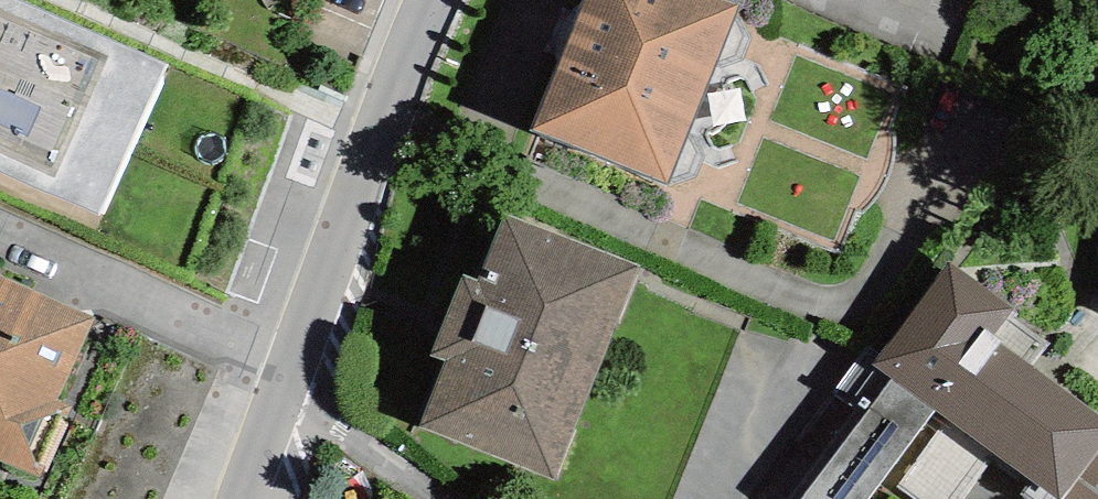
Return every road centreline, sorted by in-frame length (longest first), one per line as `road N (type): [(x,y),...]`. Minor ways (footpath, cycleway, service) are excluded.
road 1 (residential): [(306,386),(458,0)]
road 2 (residential): [(435,498),(306,386)]
road 3 (residential): [(259,498),(306,386)]

